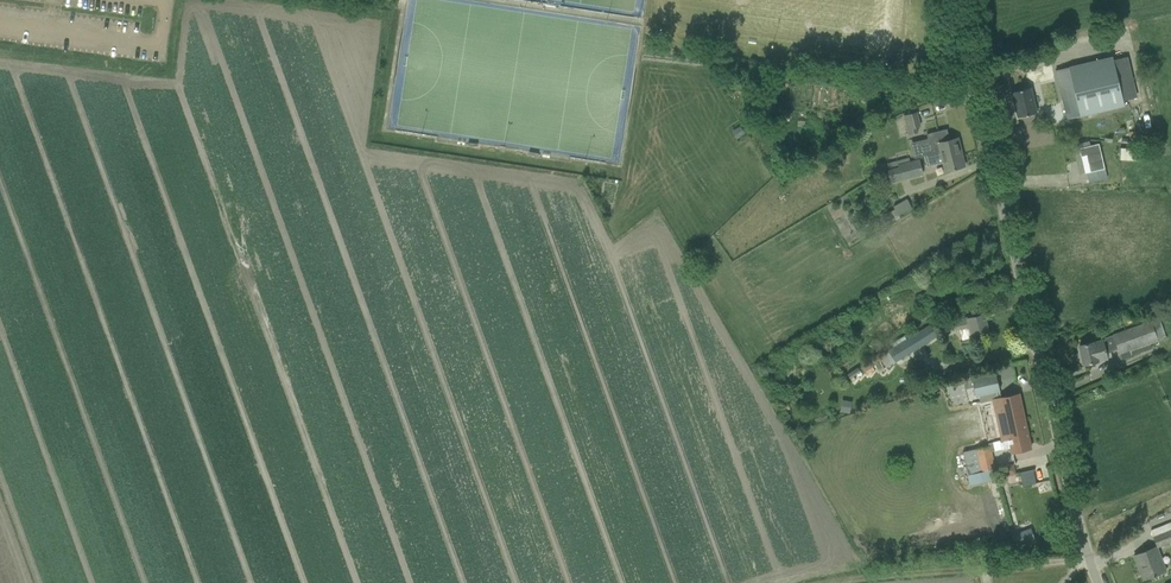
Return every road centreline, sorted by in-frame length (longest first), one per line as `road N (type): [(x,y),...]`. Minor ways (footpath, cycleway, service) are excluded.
road 1 (residential): [(1086,542),(956,0)]
road 2 (track): [(843,582),(1092,563)]

